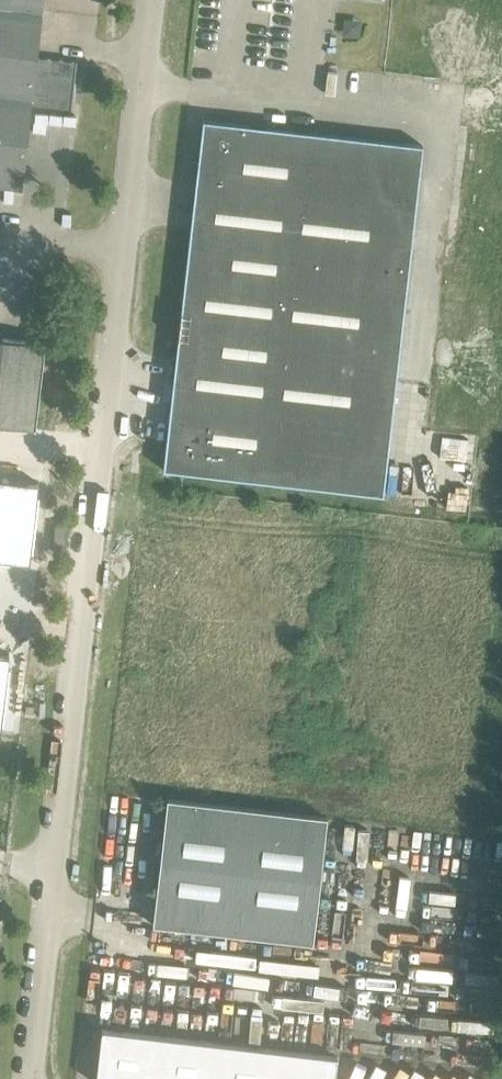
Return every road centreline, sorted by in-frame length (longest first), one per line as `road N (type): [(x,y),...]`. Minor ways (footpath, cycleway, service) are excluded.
road 1 (unclassified): [(21,1078),(149,0)]

